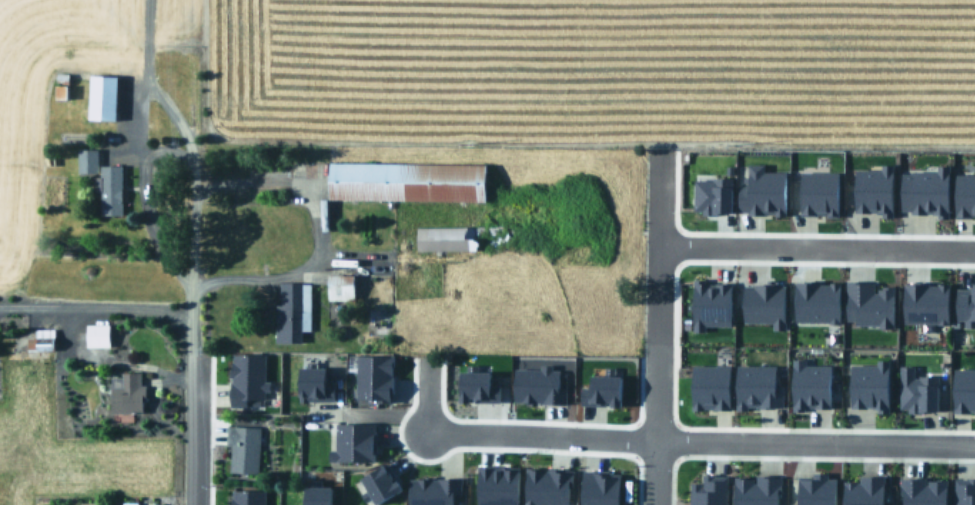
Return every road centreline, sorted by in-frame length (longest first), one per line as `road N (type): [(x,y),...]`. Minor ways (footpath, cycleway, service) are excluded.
road 1 (residential): [(416,430),(974,442)]
road 2 (residential): [(653,504),(657,159)]
road 3 (residential): [(190,288),(191,161),(169,149),(139,149),(149,214),(190,288)]
road 4 (residential): [(656,243),(974,247)]
road 5 (residential): [(187,504),(190,288)]

